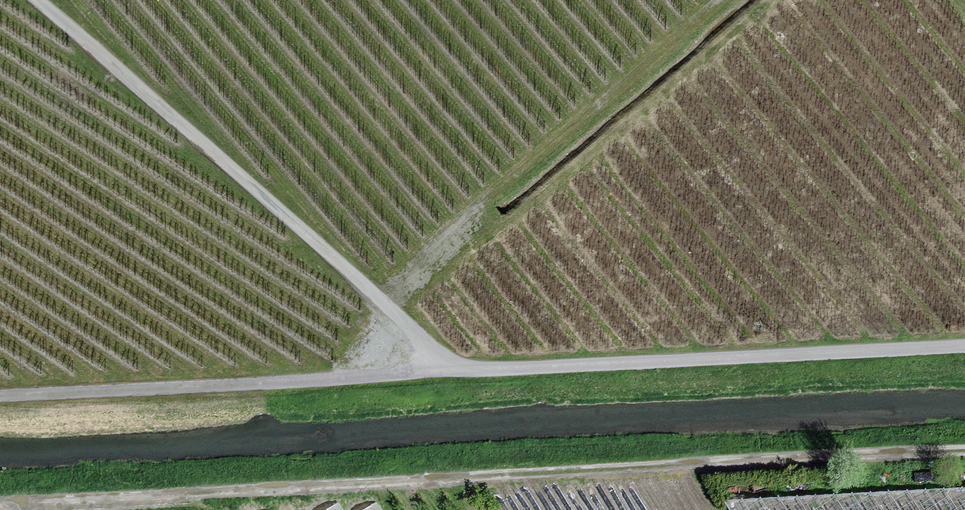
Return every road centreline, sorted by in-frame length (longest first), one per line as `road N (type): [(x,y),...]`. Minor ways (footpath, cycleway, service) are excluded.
road 1 (unclassified): [(51,0),(451,370),(964,346)]
road 2 (track): [(0,506),(964,450)]
road 3 (track): [(0,395),(451,370)]

